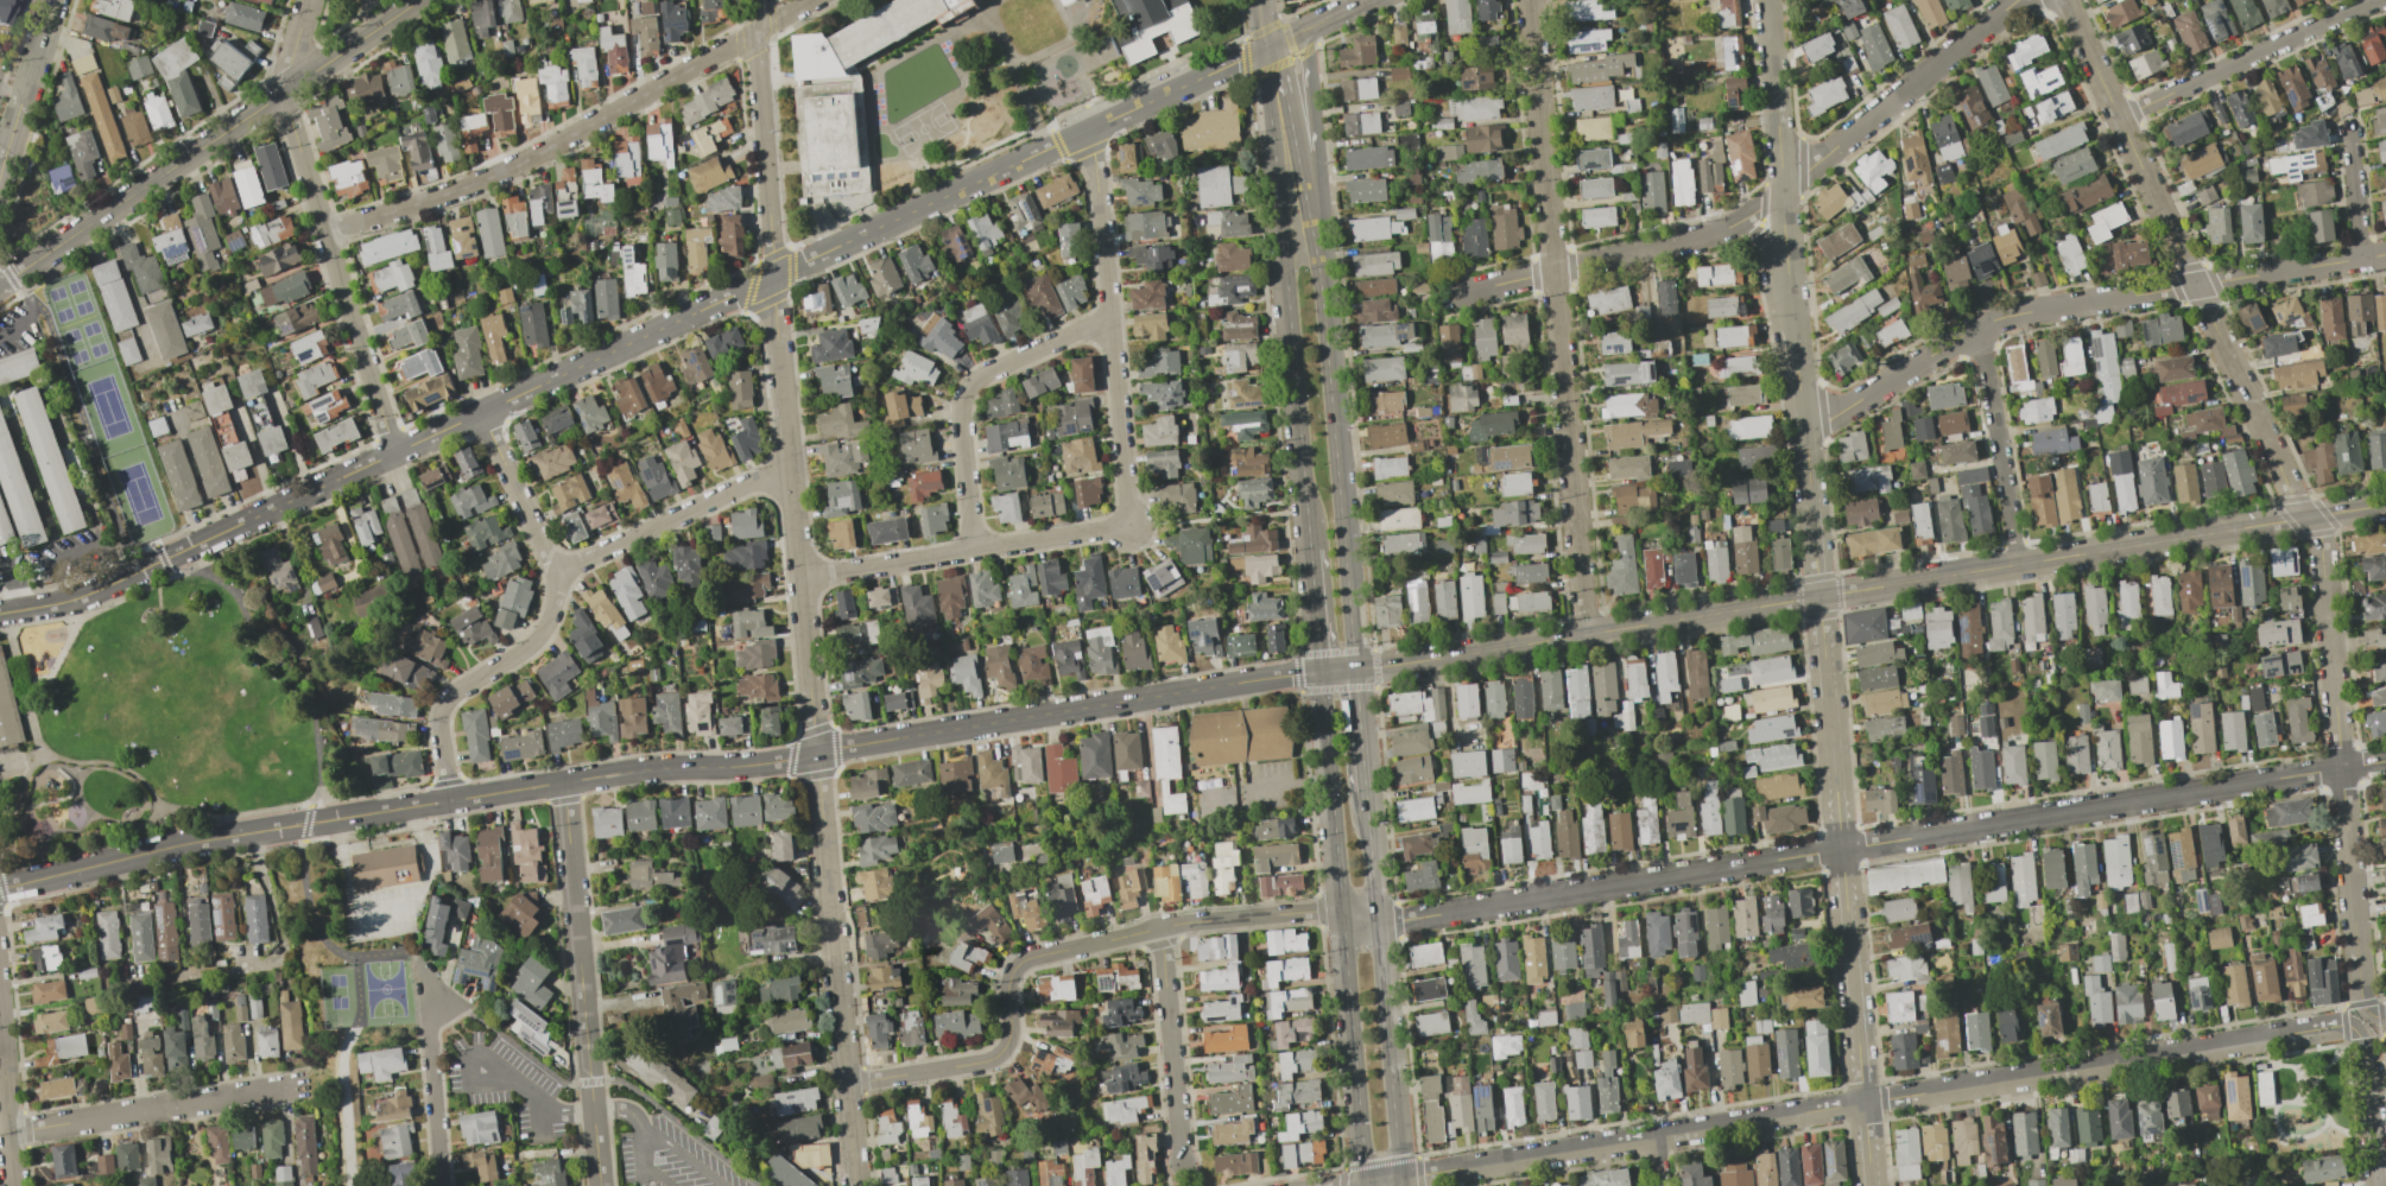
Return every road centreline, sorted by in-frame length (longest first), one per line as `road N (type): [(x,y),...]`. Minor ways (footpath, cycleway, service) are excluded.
road 1 (residential): [(0,613),(72,600),(122,578),(1091,128)]
road 2 (residential): [(753,0),(844,1085)]
road 3 (tertiary): [(251,832),(614,774),(779,761),(1319,672)]
road 4 (residential): [(2064,0),(2295,500),(2321,539),(2362,1001),(2372,1014)]
road 5 (tertiary): [(1354,670),(2385,505)]
road 6 (residential): [(1378,925),(2385,762)]
road 7 (residential): [(1400,1180),(2346,1026),(2357,1030)]
road 8 (residential): [(1787,271),(1871,1185)]
road 9 (residential): [(1091,128),(1132,527),(800,581)]
road 10 (residential): [(1530,0),(1586,634)]
road 11 (residential): [(1804,423),(1840,412),(1954,340),(2013,315),(2385,257)]
road 12 (residential): [(844,1085),(992,1058),(1007,1038),(1006,988),(1023,960),(1184,922),(1342,909)]
road 13 (residential): [(327,233),(520,165),(813,0)]
road 14 (tertiary): [(1319,672),(1367,1185)]
road 15 (tertiary): [(1267,47),(1310,552)]
road 16 (tertiary): [(10,278),(418,0)]
road 17 (tertiary): [(1354,670),(1308,180)]
road 18 (residential): [(306,0),(287,66),(287,115),(392,454)]
road 19 (residential): [(479,413),(556,573),(556,592),(549,620),(531,641),(443,708),(449,800)]
road 20 (residential): [(562,782),(600,1185)]
road 21 (tertiary): [(1400,1180),(1365,791)]
road 22 (residential): [(973,552),(961,410),(970,387),(1110,318)]
road 23 (residential): [(1783,191),(2018,0)]
road 24 (residential): [(2116,119),(2385,4)]
road 25 (residential): [(8,1133),(291,1089)]
road 26 (residential): [(1455,294),(1719,233)]
road 27 (residential): [(556,573),(791,467)]
road 28 (tertiary): [(0,888),(251,832)]
road 29 (residential): [(1977,326),(2019,566)]
road 30 (residential): [(1158,927),(1182,1163)]
road 31 (residential): [(442,1185),(430,1030),(435,992)]
road 32 (residential): [(1091,128),(1267,47)]
road 33 (residential): [(1767,0),(1783,191)]
road 34 (residential): [(2357,1030),(2368,1054),(2379,1185)]
road 35 (tertiary): [(1308,180),(1305,30)]
road 36 (residential): [(0,1038),(13,1185)]
road 37 (tertiary): [(1308,180),(1281,65),(1267,47)]
road 38 (residential): [(2353,127),(2363,261)]
road 39 (tertiary): [(1365,791),(1354,670)]
road 40 (tertiary): [(1310,552),(1319,672)]

